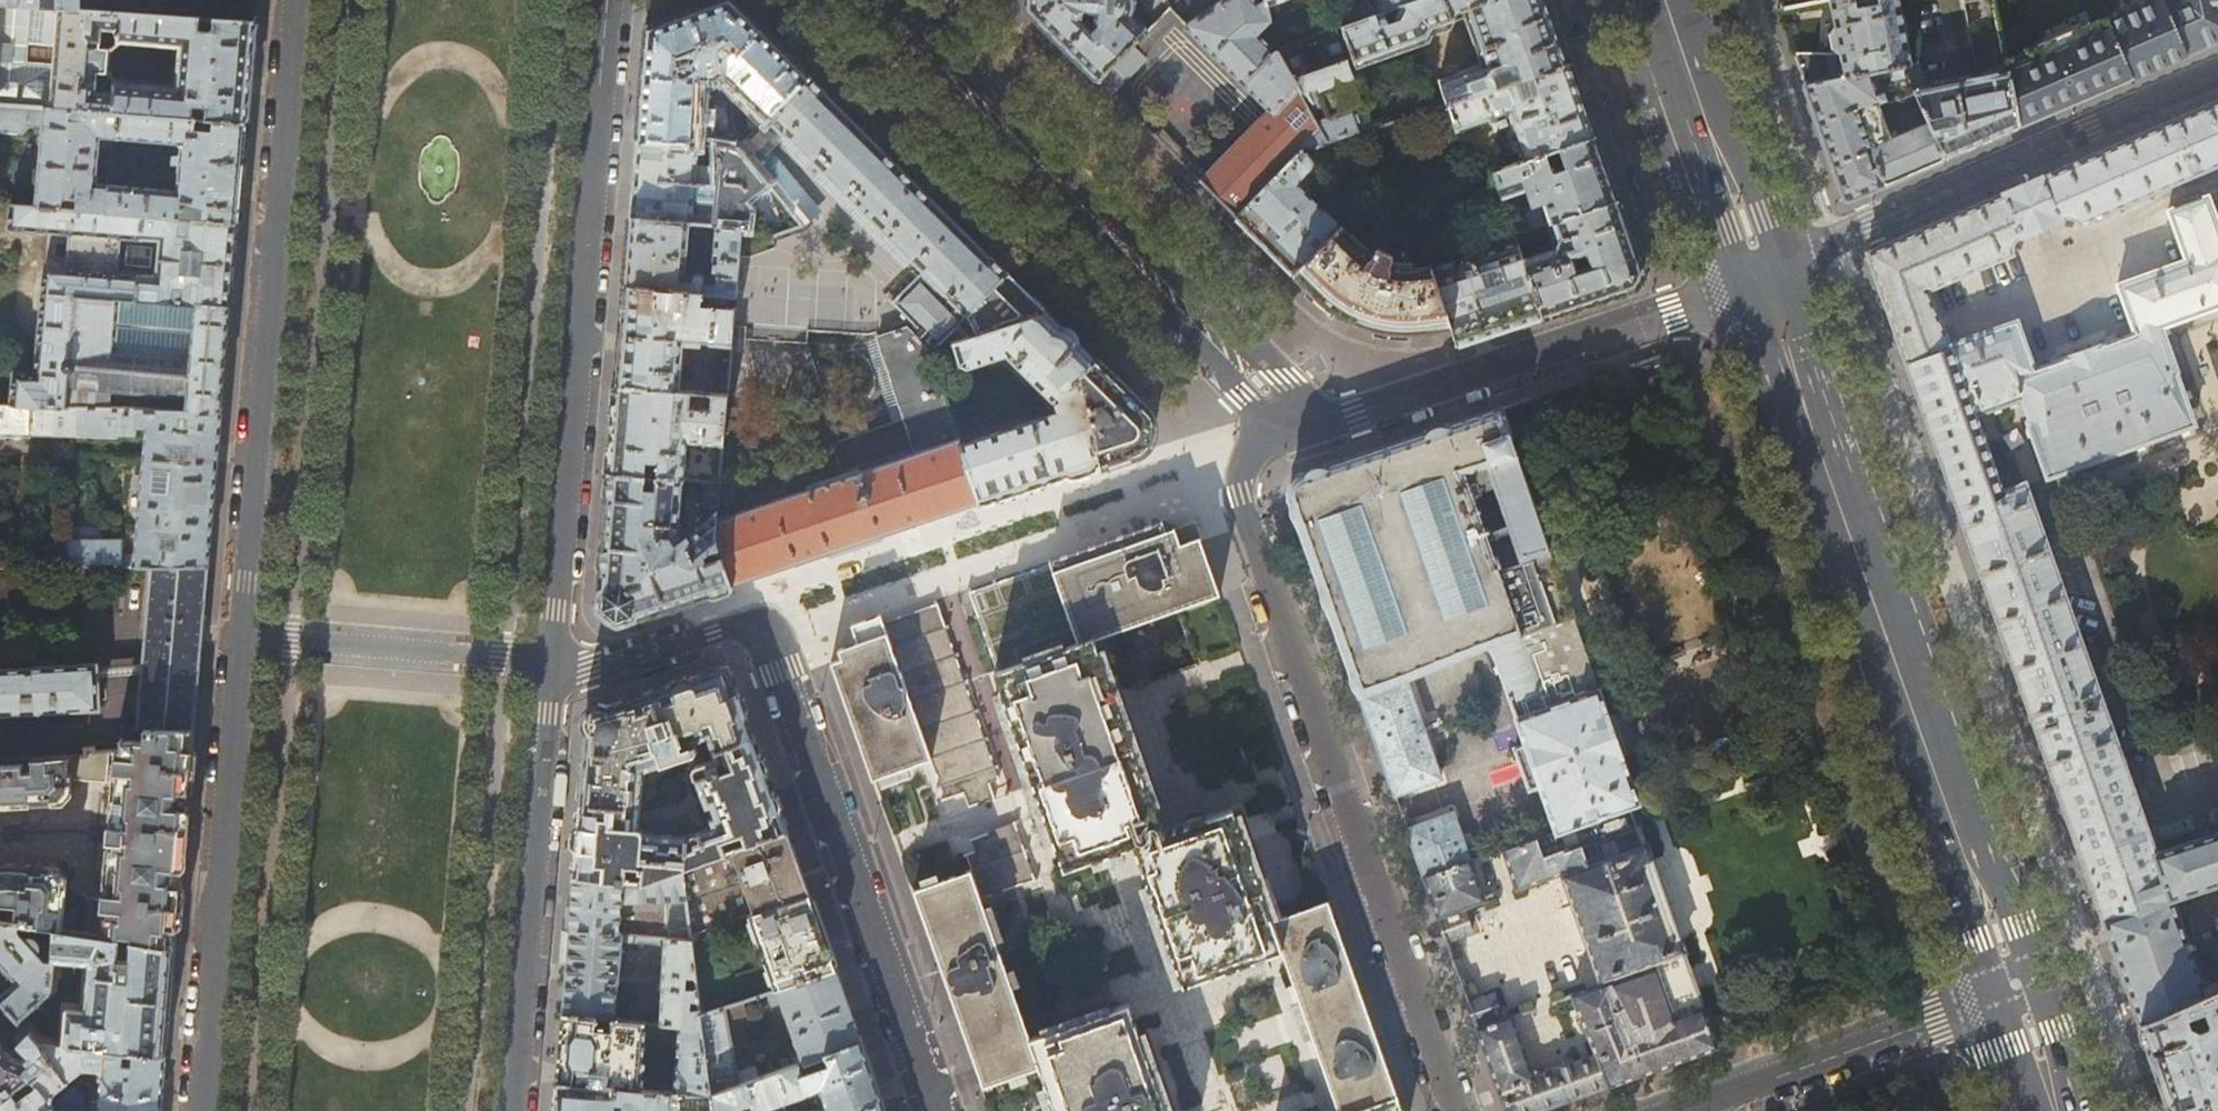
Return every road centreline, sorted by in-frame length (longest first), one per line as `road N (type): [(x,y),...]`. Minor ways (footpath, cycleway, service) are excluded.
road 1 (primary): [(1761,275),(2018,992)]
road 2 (residential): [(1455,1110),(1241,495),(1245,465),(1261,445),(1308,430)]
road 3 (residential): [(553,666),(607,666),(752,620),(776,631),(782,668),(938,1110)]
road 4 (tertiary): [(553,666),(610,0)]
road 5 (tertiary): [(294,0),(239,637)]
road 6 (tertiary): [(1308,430),(887,19)]
road 7 (residential): [(1761,275),(2217,74)]
road 8 (tertiary): [(1308,430),(1761,275)]
road 9 (tertiary): [(239,637),(198,1110)]
road 10 (tertiary): [(515,1110),(553,666)]
road 11 (tertiary): [(1681,1110),(2018,992)]
road 12 (residential): [(239,637),(553,666)]
road 13 (primary): [(1663,0),(1761,275)]
road 14 (primary): [(2018,992),(2060,1110)]

